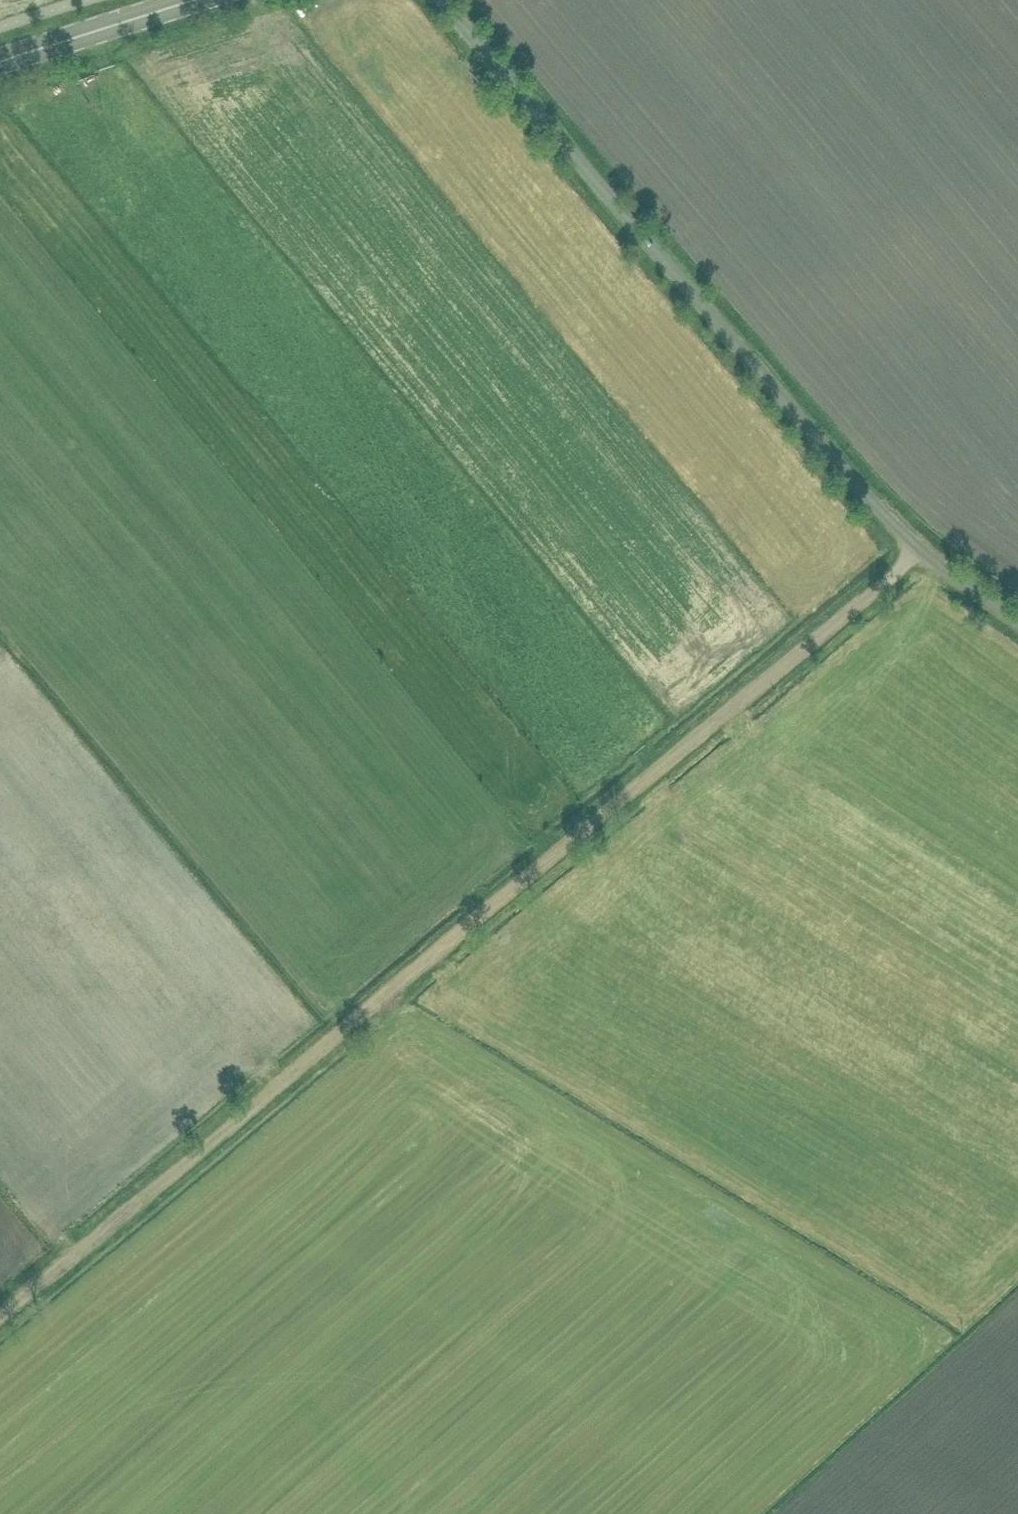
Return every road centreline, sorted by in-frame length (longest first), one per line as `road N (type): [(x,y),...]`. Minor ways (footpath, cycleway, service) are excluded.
road 1 (track): [(913,544),(888,580),(0,1317)]
road 2 (unclassified): [(1017,621),(874,504),(441,0)]
road 3 (tertiary): [(0,65),(196,0)]

